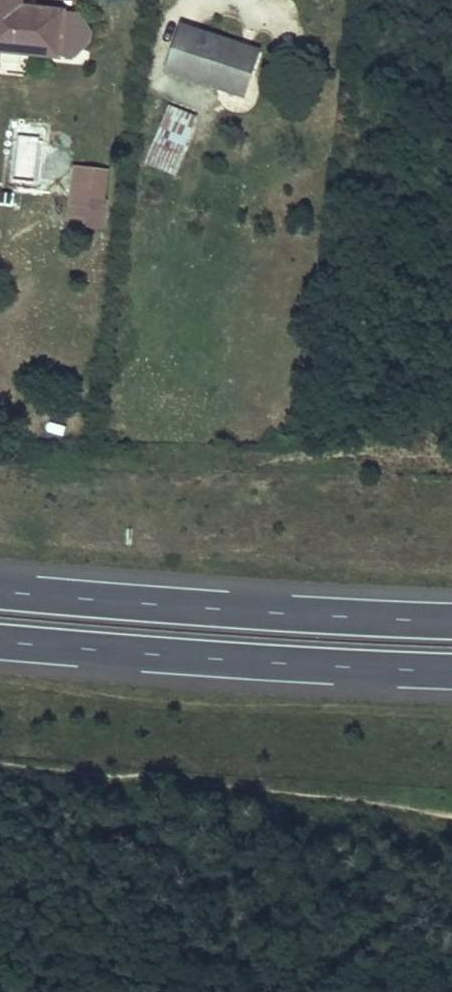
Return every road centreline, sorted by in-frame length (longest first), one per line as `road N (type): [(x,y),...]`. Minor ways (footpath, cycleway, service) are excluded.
road 1 (track): [(0,766),(451,808)]
road 2 (trunk): [(0,639),(451,670)]
road 3 (trunk): [(451,620),(0,589)]

